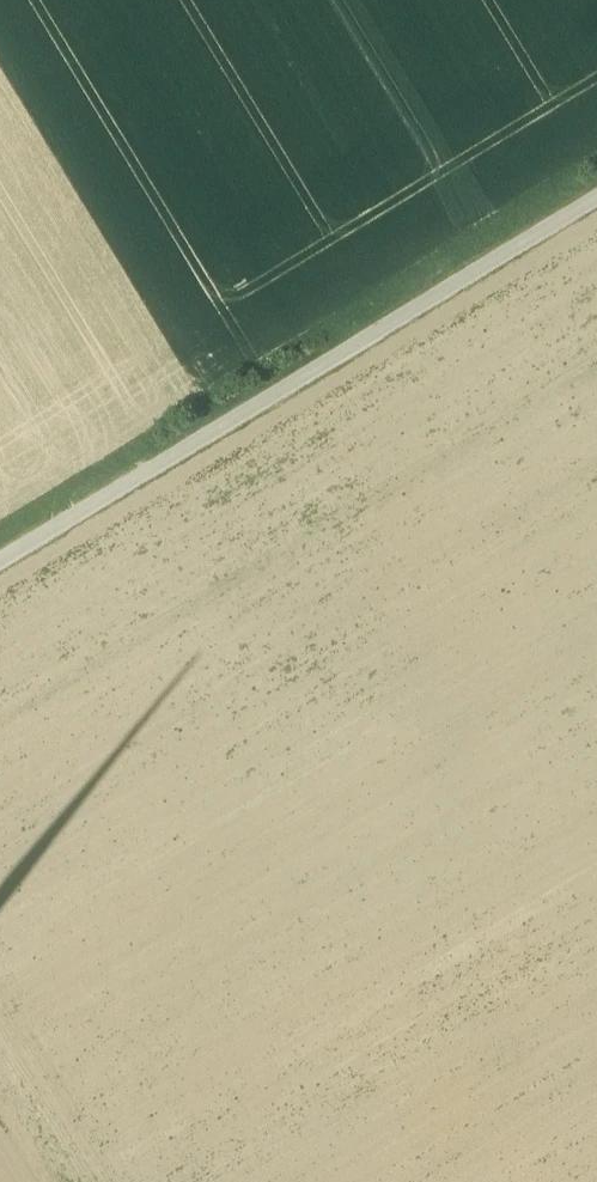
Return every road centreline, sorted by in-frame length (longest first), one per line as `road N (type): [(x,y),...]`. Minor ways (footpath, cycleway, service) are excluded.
road 1 (track): [(0,561),(596,197)]

